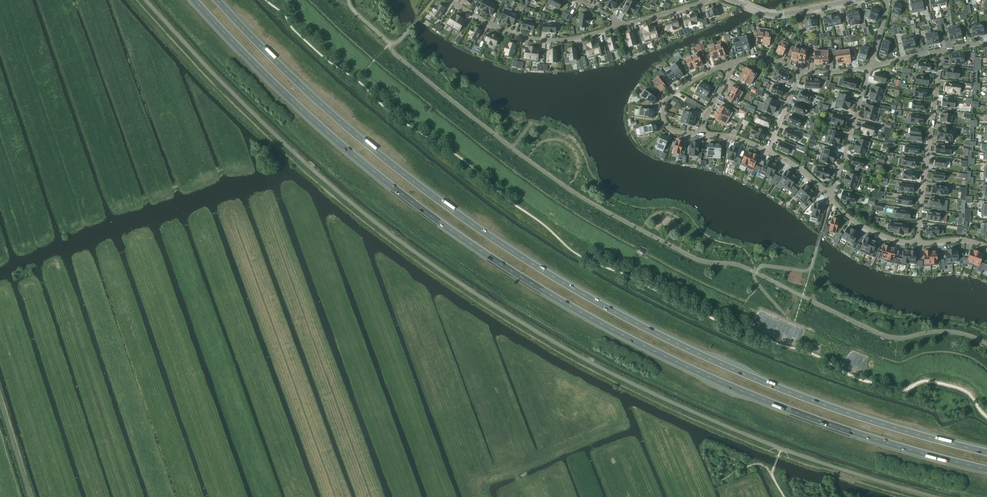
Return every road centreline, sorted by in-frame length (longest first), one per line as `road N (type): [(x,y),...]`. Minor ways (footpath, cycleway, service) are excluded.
road 1 (trunk): [(194,0),(366,166),(553,296),(755,396),(986,469)]
road 2 (trunk): [(986,453),(765,383),(598,303),(376,152),(217,0)]
road 3 (track): [(267,0),(407,125),(588,261),(884,386),(901,390),(929,379),(961,388),(986,415)]
road 4 (residential): [(939,52),(916,243)]
road 5 (residential): [(624,26),(579,38),(524,37),(449,0)]
road 6 (residential): [(831,199),(870,67)]
road 7 (residential): [(701,134),(667,127),(664,103),(731,63)]
road 8 (residential): [(730,0),(773,16),(855,0)]

